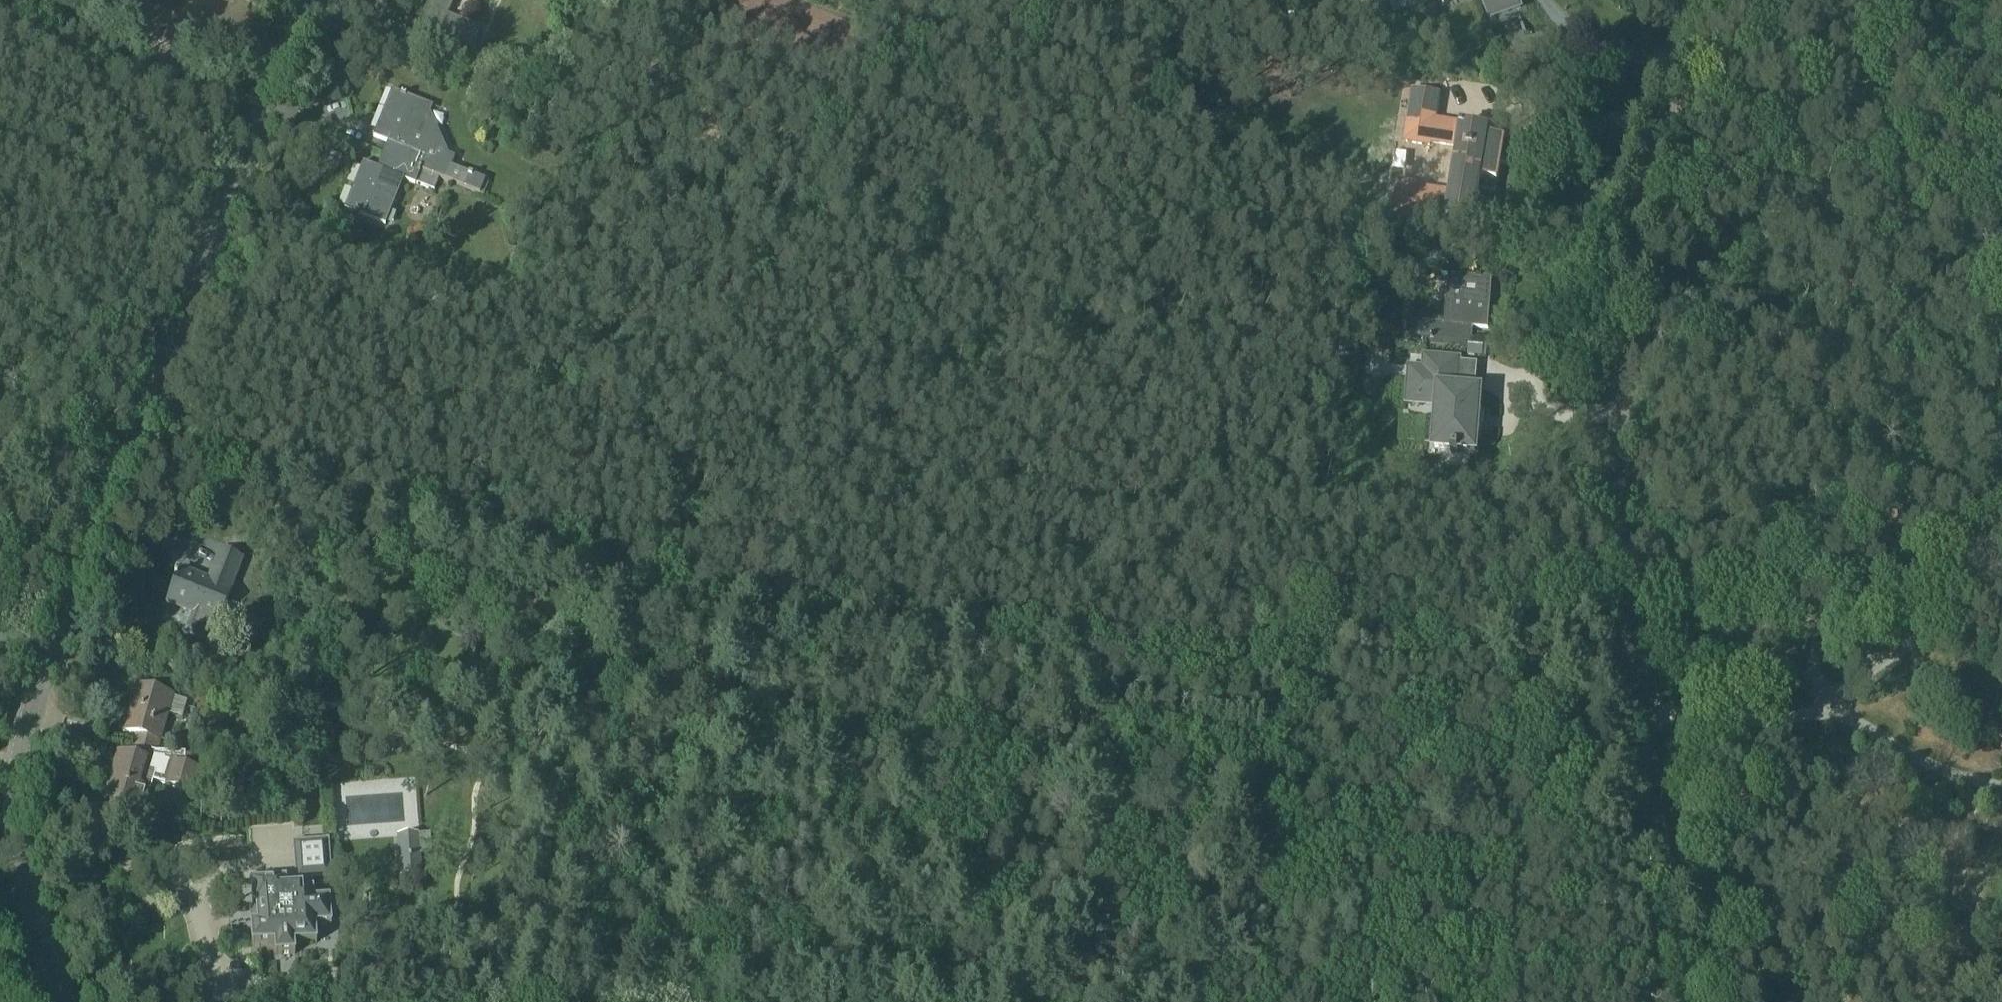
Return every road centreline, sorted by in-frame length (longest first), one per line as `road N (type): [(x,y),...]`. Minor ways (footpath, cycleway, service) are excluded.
road 1 (tertiary): [(60,990),(18,870),(12,805),(22,734),(305,0)]
road 2 (unclassified): [(1692,1001),(1650,778),(1618,499),(1618,408),(1650,184),(1693,0)]

